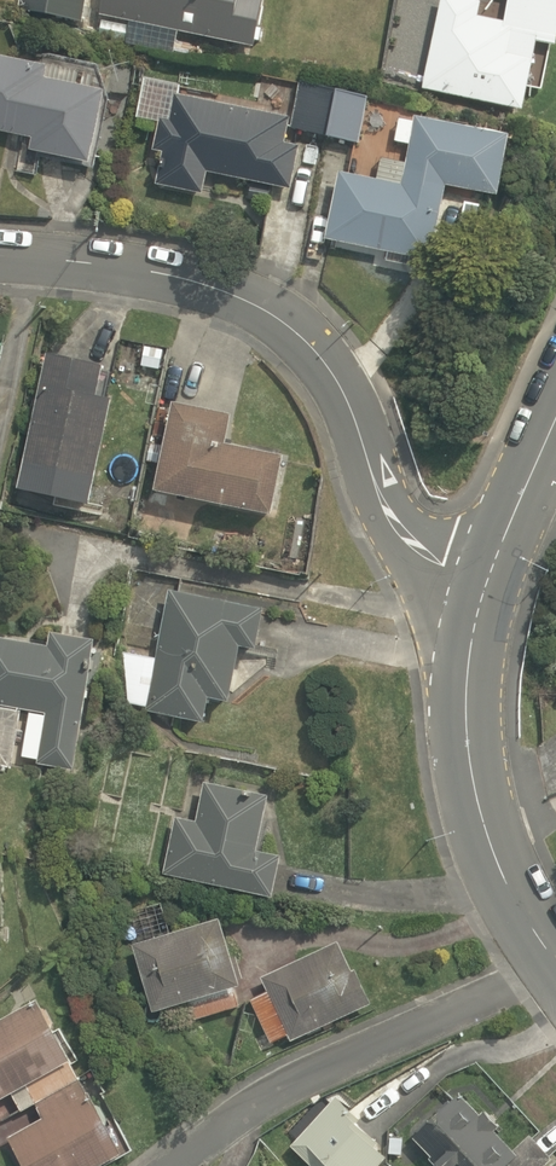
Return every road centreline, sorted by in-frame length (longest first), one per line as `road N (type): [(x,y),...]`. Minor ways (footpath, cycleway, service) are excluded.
road 1 (residential): [(0,254),(181,276),(253,302),(329,366),(396,525),(443,566),(487,581)]
road 2 (residential): [(554,958),(281,1096),(176,1165)]
road 3 (tertiary): [(554,958),(495,857),(468,749),(471,642),(487,581)]
road 4 (tertiary): [(487,581),(555,420)]

